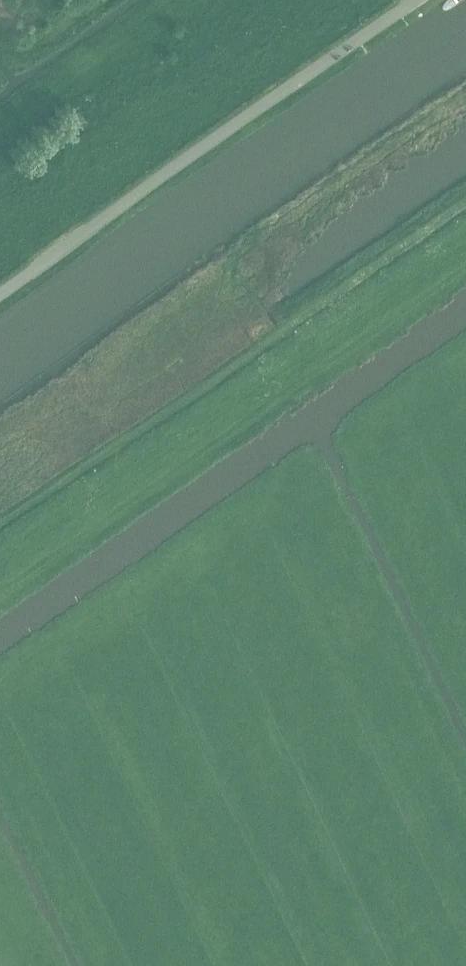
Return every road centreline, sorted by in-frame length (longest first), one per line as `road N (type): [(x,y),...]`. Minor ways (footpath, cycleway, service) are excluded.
road 1 (unclassified): [(411,0),(0,294)]

